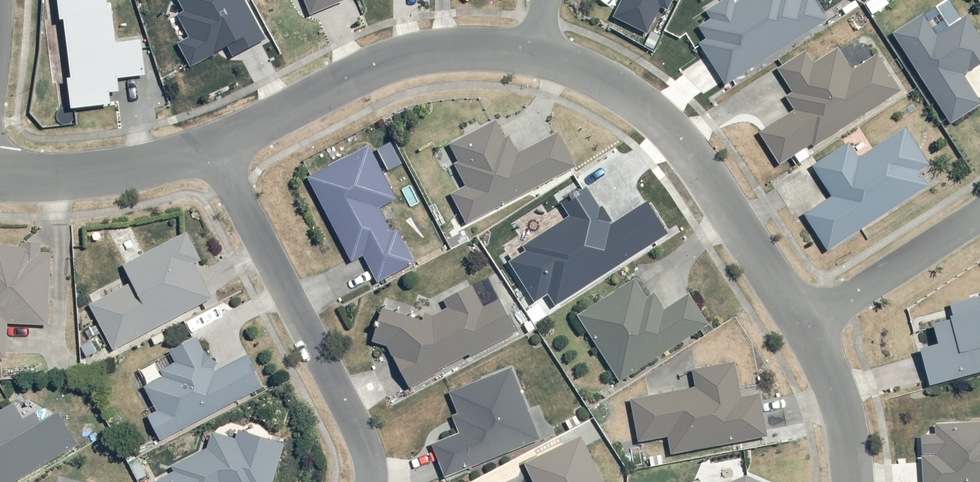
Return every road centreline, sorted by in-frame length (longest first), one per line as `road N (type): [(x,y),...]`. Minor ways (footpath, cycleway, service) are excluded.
road 1 (residential): [(806,325),(705,170),(670,133),(590,75),(532,53)]
road 2 (residential): [(369,481),(363,438),(217,146)]
road 3 (residential): [(0,175),(91,175),(217,146)]
road 4 (residential): [(806,325),(979,210)]
road 5 (residential): [(532,53),(409,56),(352,76)]
road 6 (residential): [(850,481),(846,422),(806,325)]
road 7 (residential): [(217,146),(352,76)]

